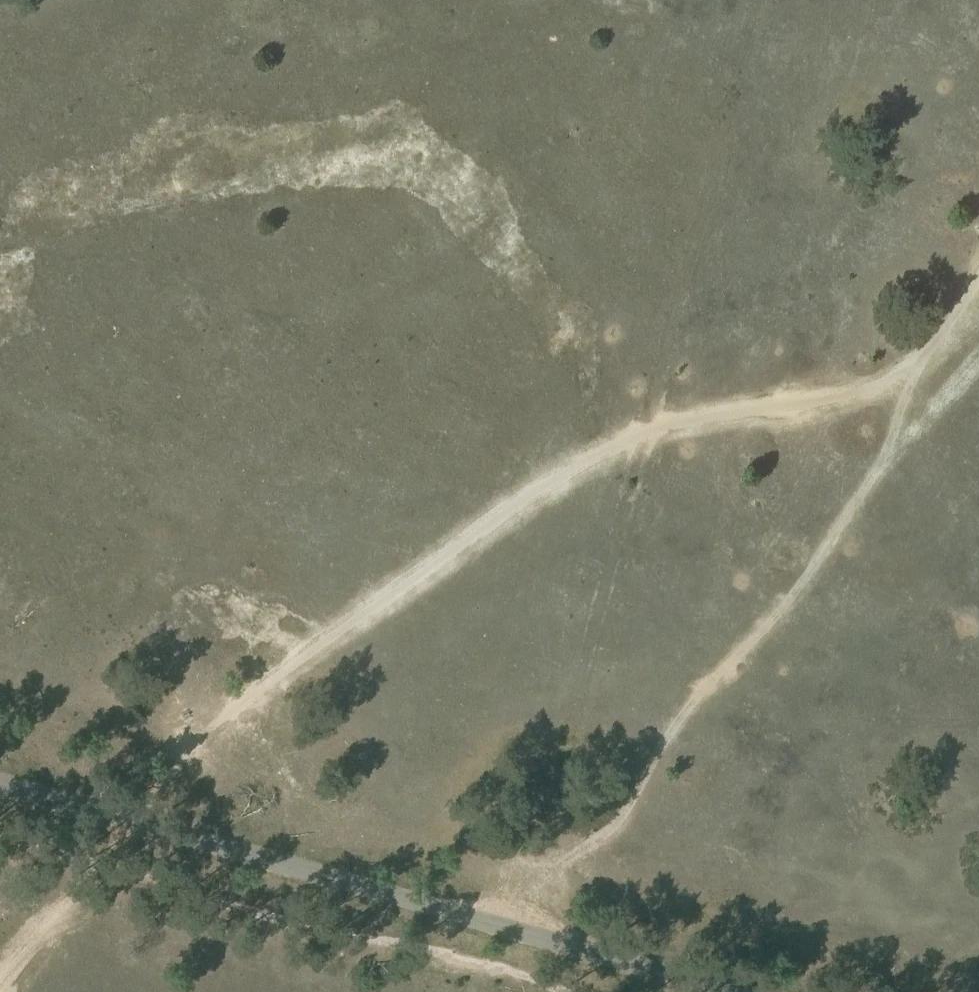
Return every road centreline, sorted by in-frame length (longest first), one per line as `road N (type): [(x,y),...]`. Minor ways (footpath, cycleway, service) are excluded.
road 1 (unclassified): [(725,991),(0,788)]

